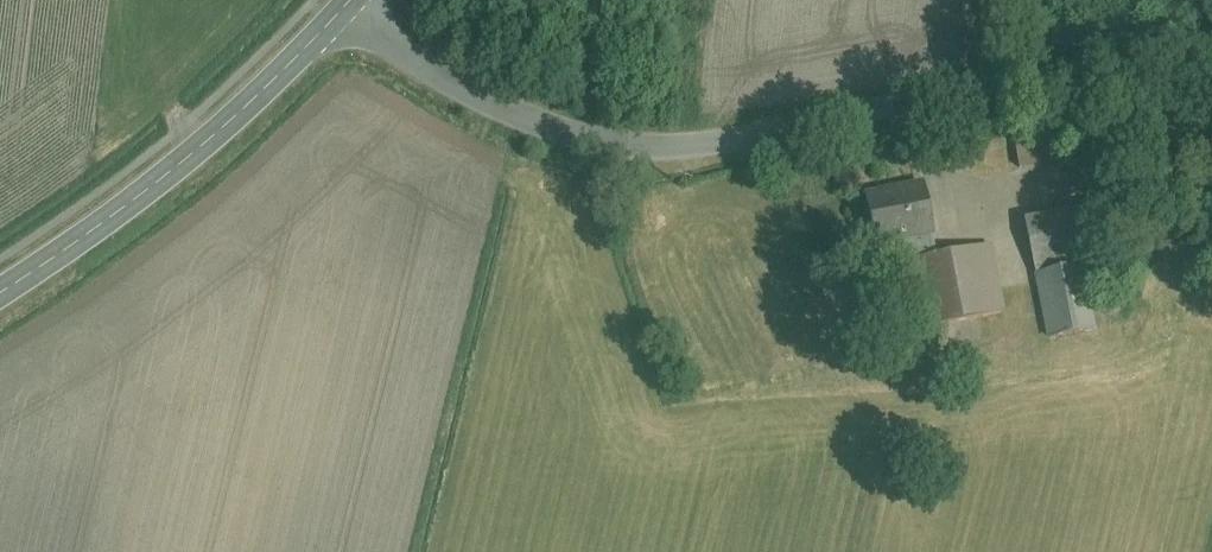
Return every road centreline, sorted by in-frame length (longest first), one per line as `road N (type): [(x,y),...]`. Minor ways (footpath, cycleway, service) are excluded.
road 1 (unclassified): [(1211,45),(772,136),(652,153),(549,131),(338,13)]
road 2 (secondary): [(338,13),(200,148),(0,293)]

